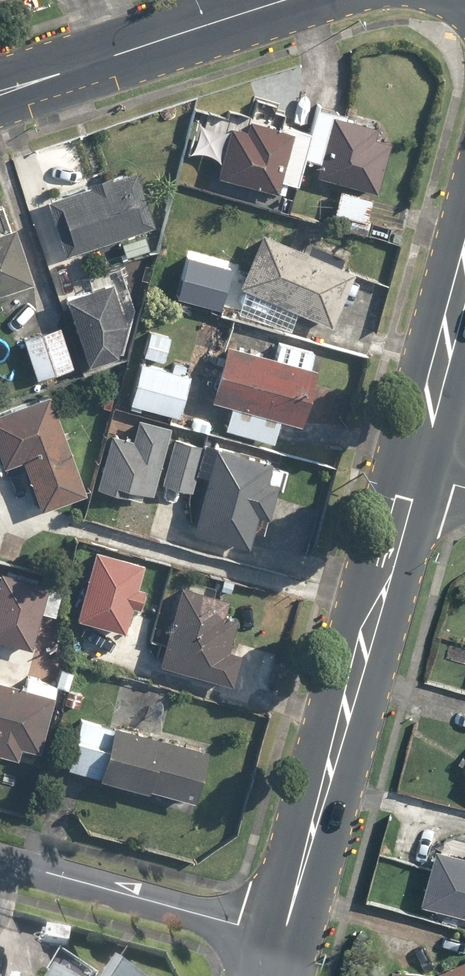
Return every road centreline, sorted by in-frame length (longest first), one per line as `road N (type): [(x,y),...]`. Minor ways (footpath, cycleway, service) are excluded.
road 1 (secondary): [(416,468),(285,936)]
road 2 (tertiary): [(0,93),(286,0)]
road 3 (residential): [(285,936),(0,861)]
road 4 (secondary): [(464,288),(416,468)]

